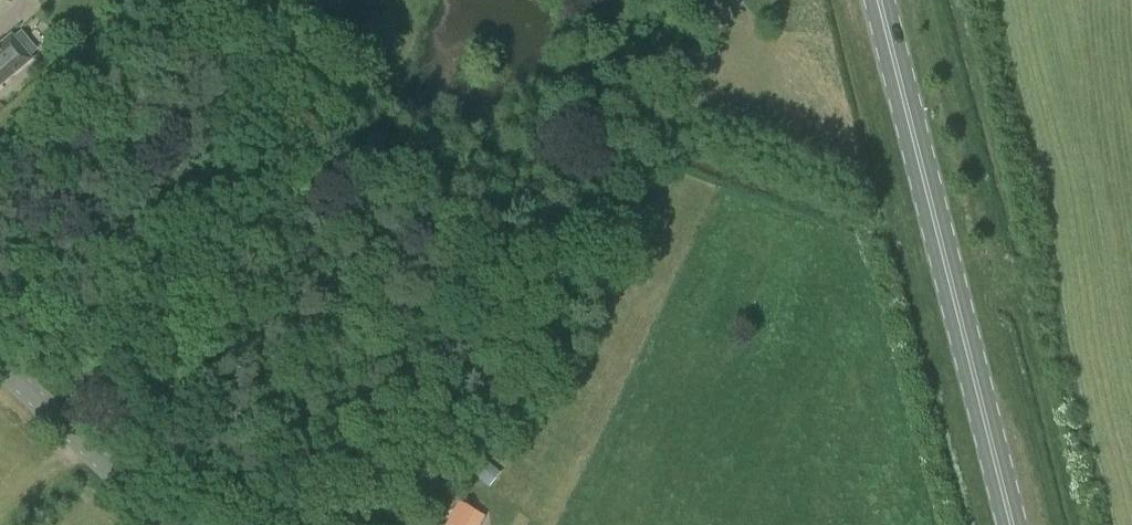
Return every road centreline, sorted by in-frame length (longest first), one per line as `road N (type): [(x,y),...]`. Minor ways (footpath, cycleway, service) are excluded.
road 1 (primary): [(1012,524),(879,0)]
road 2 (unclassified): [(169,524),(0,364)]

